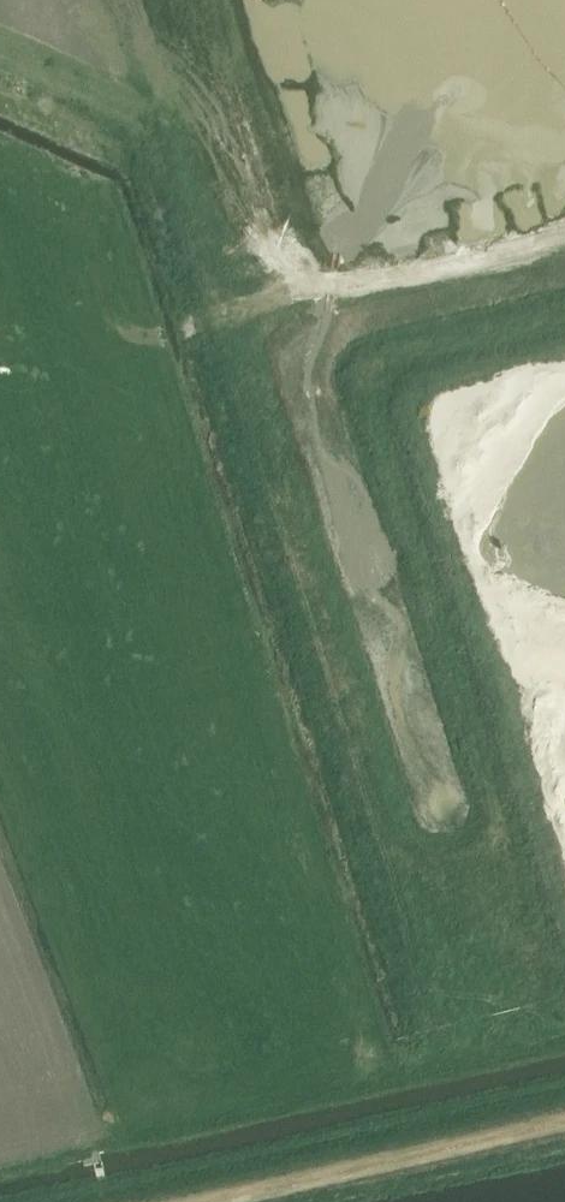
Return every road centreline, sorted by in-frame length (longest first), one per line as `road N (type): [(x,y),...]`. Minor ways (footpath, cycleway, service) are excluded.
road 1 (track): [(212,1201),(564,1122)]

